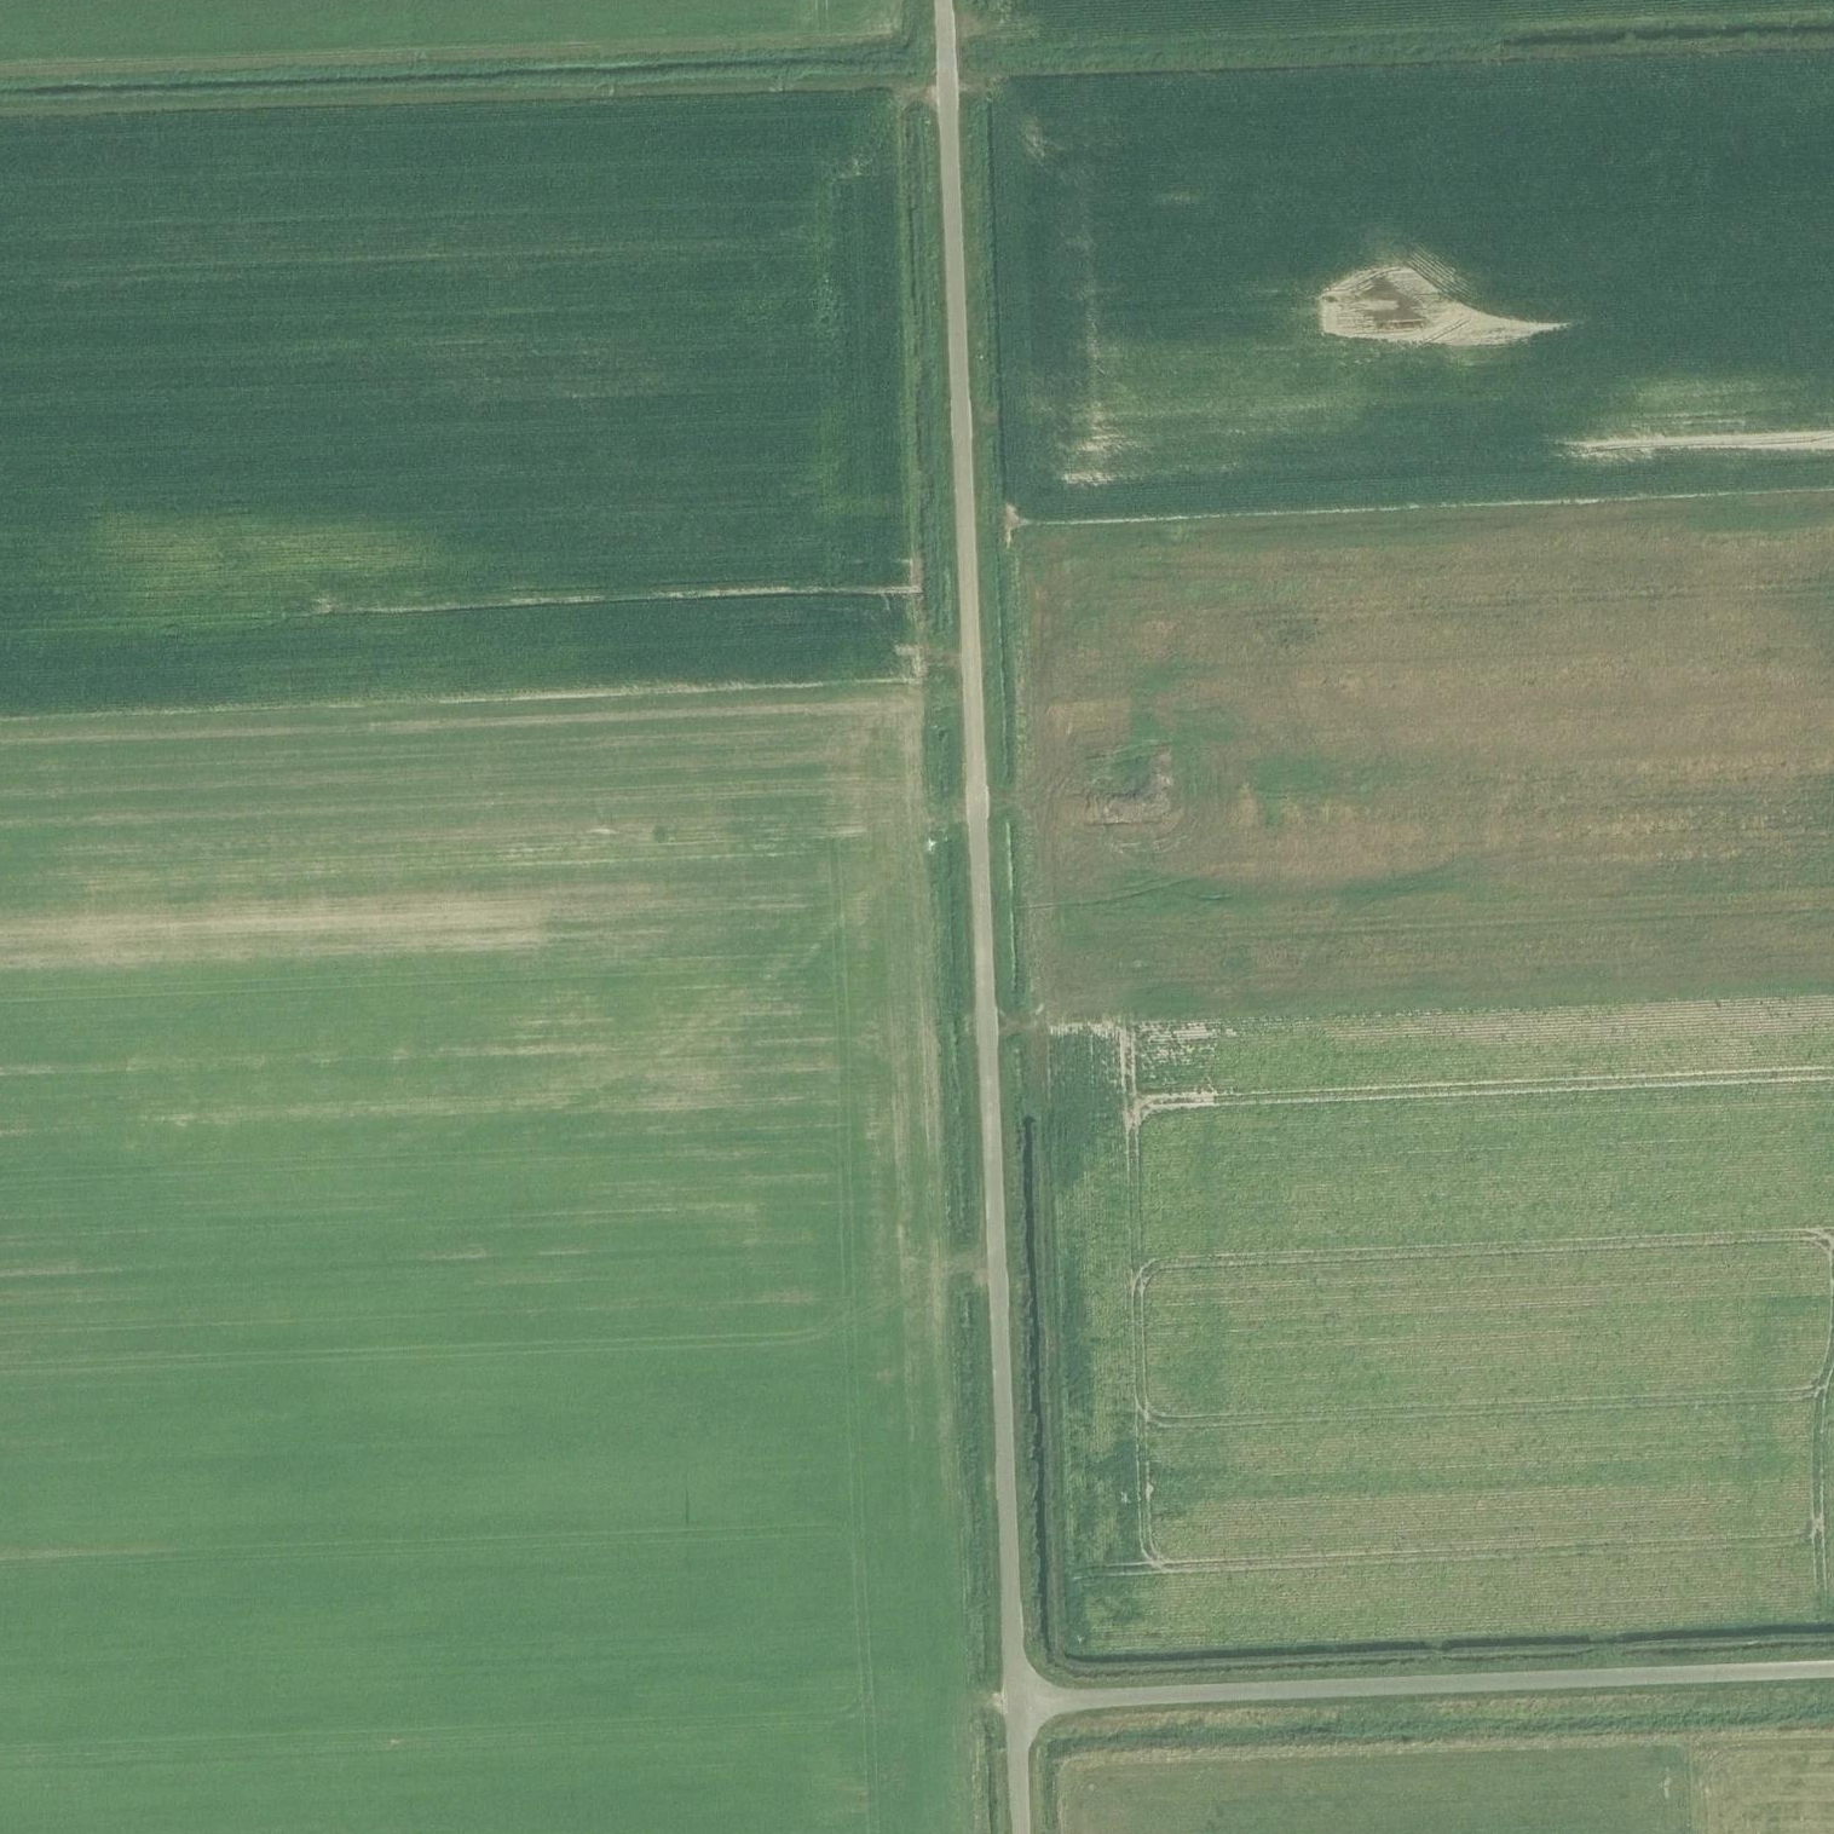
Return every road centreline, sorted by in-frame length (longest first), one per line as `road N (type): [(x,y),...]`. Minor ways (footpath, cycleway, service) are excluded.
road 1 (unclassified): [(1025,1701),(949,0)]
road 2 (unclassified): [(1025,1701),(1833,1667)]
road 3 (unclassified): [(1029,1833),(1025,1701)]

